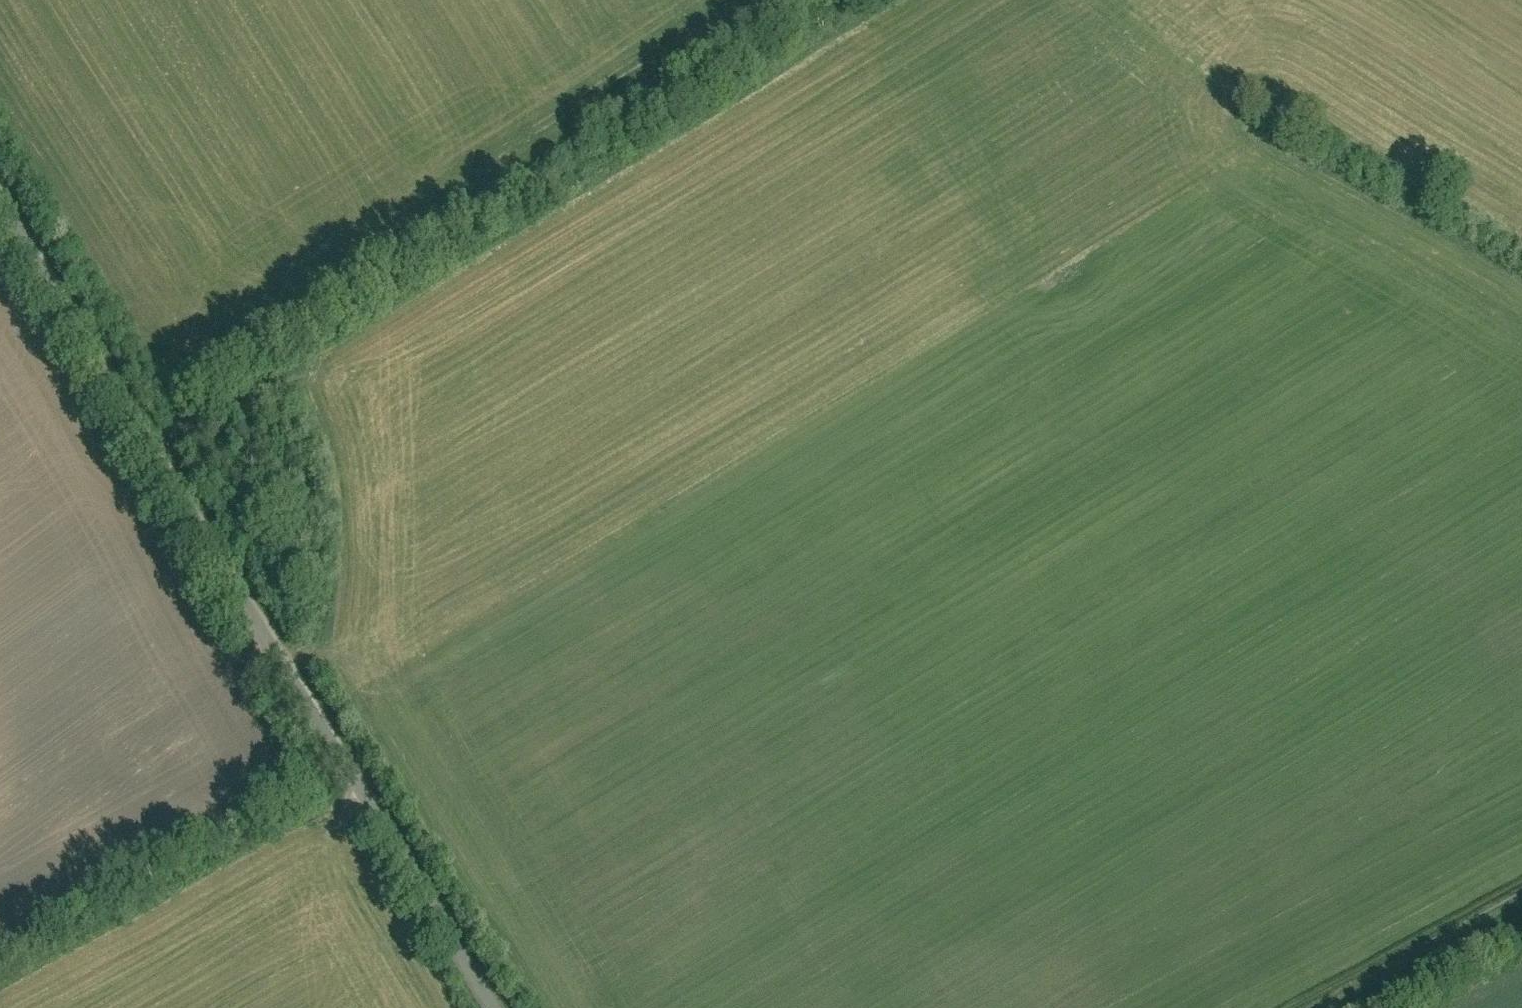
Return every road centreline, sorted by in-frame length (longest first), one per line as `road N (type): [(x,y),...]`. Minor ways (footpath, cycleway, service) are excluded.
road 1 (unclassified): [(512,1007),(0,178)]

